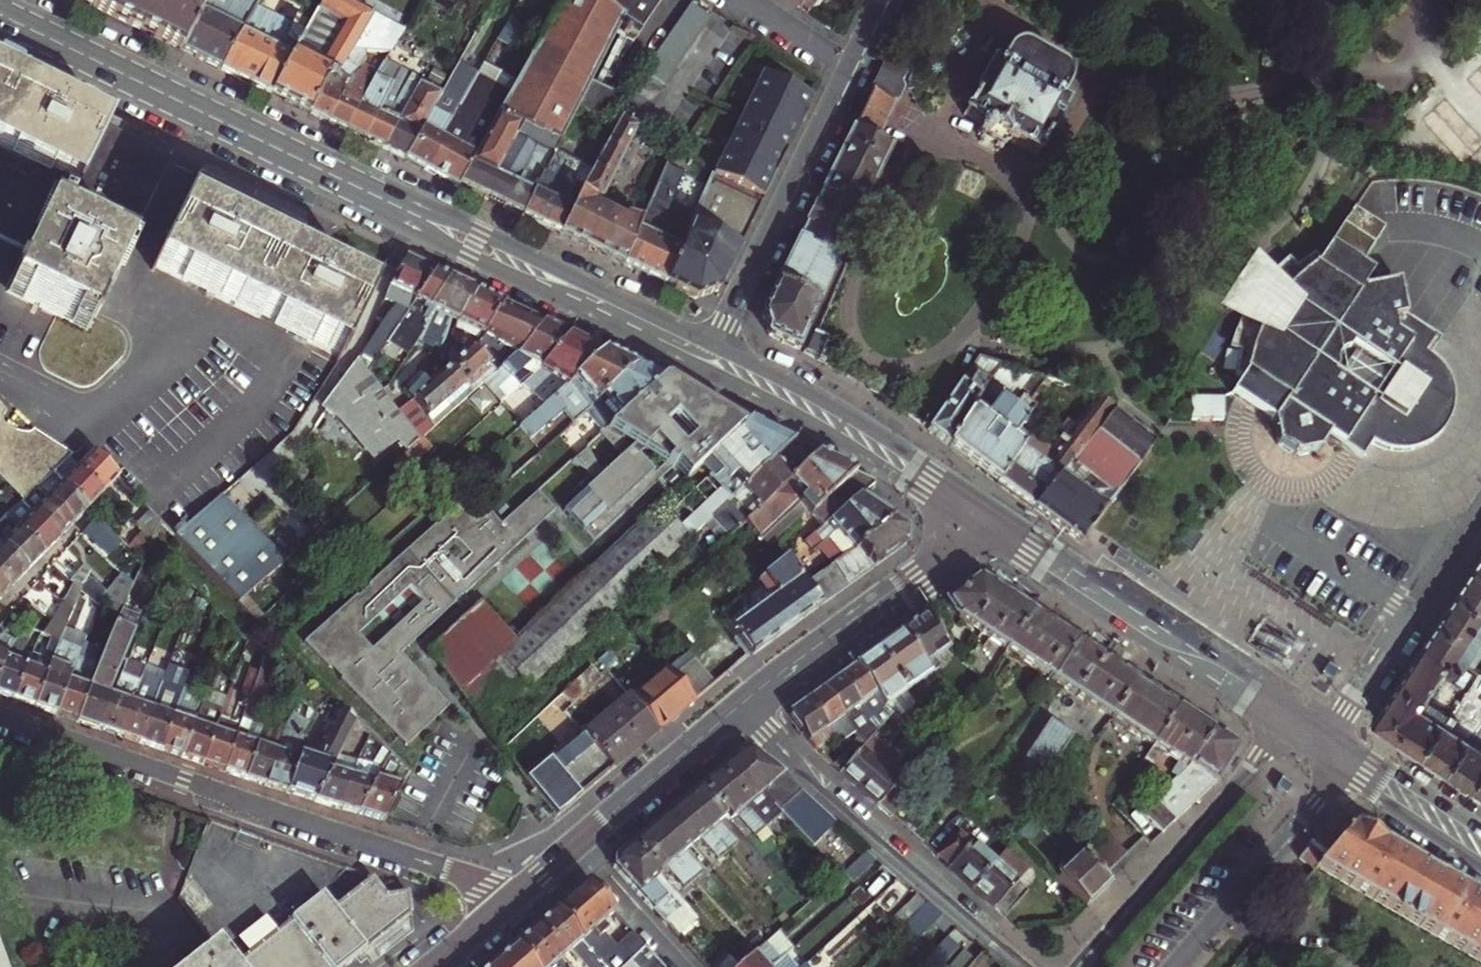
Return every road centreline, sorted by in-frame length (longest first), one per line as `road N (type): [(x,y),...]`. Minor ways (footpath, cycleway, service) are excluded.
road 1 (residential): [(0,721),(517,894)]
road 2 (secondary): [(349,182),(471,255),(701,369)]
road 3 (secondary): [(713,344),(481,233),(349,182)]
road 4 (secondary): [(349,182),(0,13)]
road 5 (residential): [(739,705),(1025,966)]
road 6 (residential): [(713,344),(879,0)]
road 7 (secondary): [(980,534),(1274,730)]
road 8 (secondary): [(1292,704),(1003,516)]
road 9 (secondary): [(1003,516),(861,420),(713,344)]
road 10 (secondary): [(701,369),(859,450),(980,534)]
road 11 (residential): [(1274,730),(1077,966)]
road 12 (tertiary): [(980,534),(739,705)]
road 13 (residential): [(1480,508),(1334,732)]
road 14 (residential): [(1176,966),(1338,773)]
road 15 (tertiary): [(739,705),(582,838)]
road 16 (secondary): [(1338,773),(1480,868)]
road 17 (residential): [(582,838),(694,966)]
road 18 (secondary): [(1480,829),(1357,748)]

